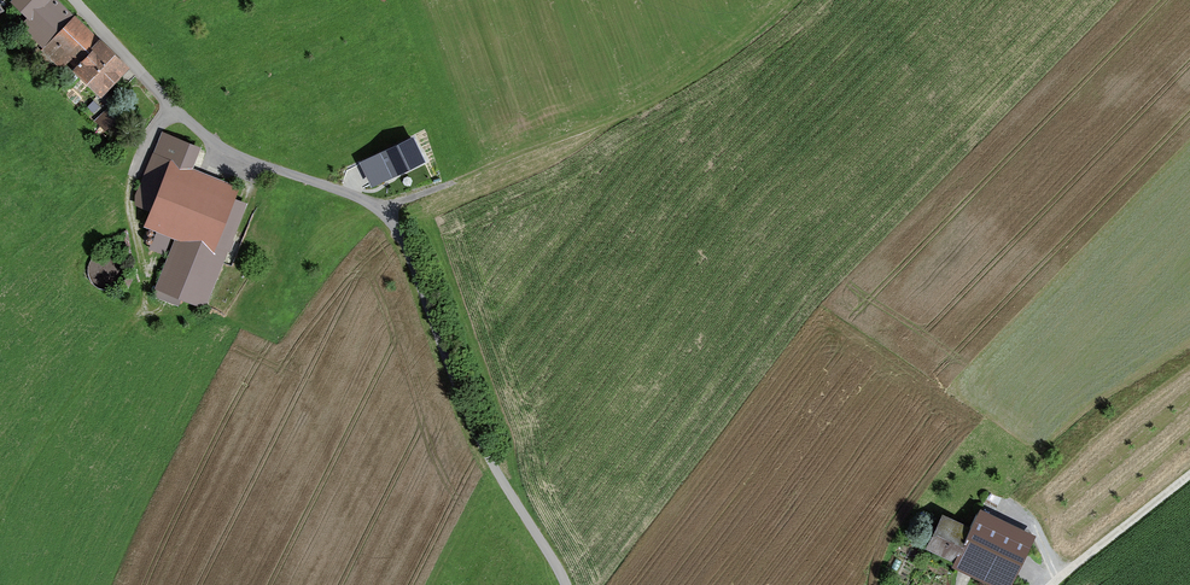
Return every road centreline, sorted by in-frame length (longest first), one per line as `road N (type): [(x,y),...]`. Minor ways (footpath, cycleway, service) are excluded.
road 1 (unclassified): [(566,584),(481,443),(386,216),(212,140),(74,0)]
road 2 (track): [(782,14),(621,118),(386,216)]
road 3 (unclassified): [(1189,474),(1051,584)]

